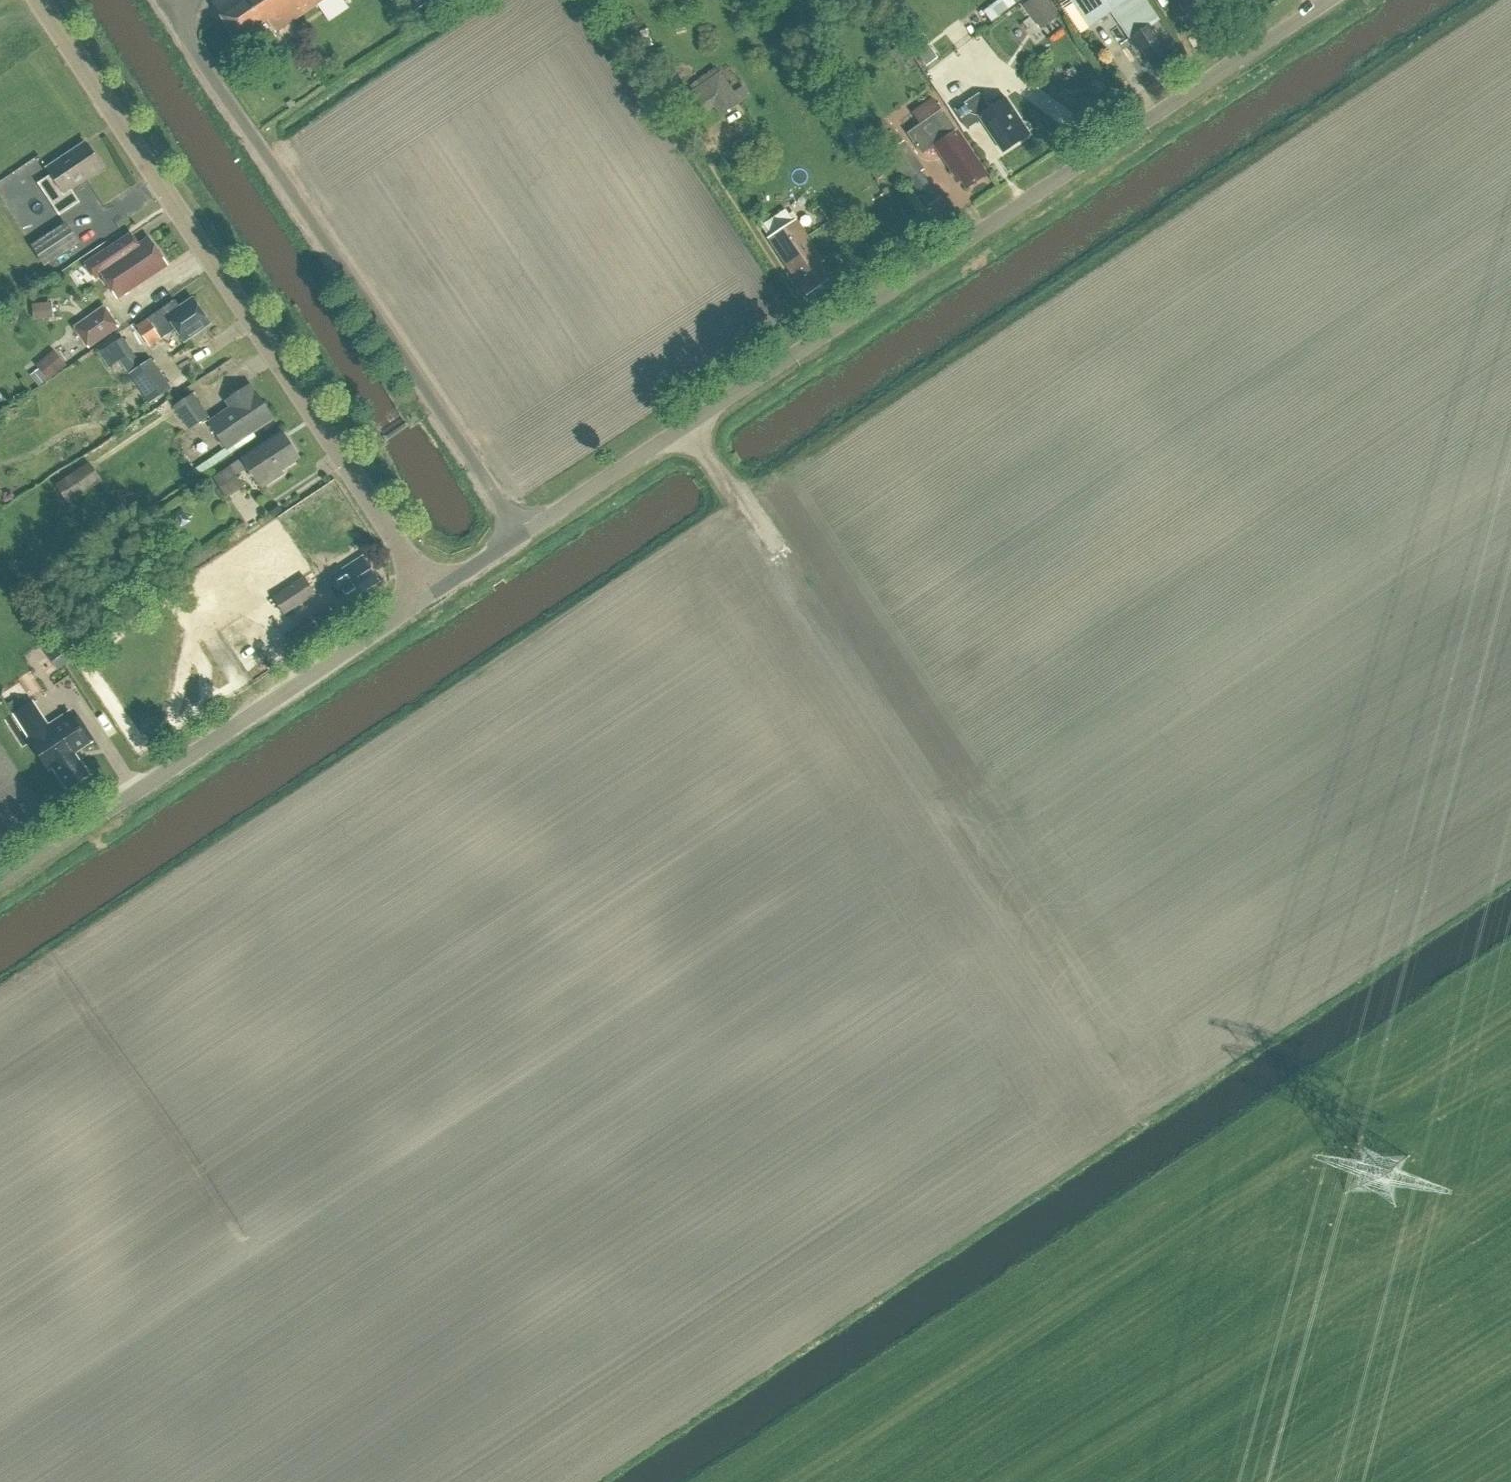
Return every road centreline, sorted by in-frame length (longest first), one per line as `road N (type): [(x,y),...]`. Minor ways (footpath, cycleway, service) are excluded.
road 1 (unclassified): [(428,594),(1326,0)]
road 2 (unclassified): [(428,594),(35,0)]
road 3 (unclassified): [(0,884),(428,594)]

